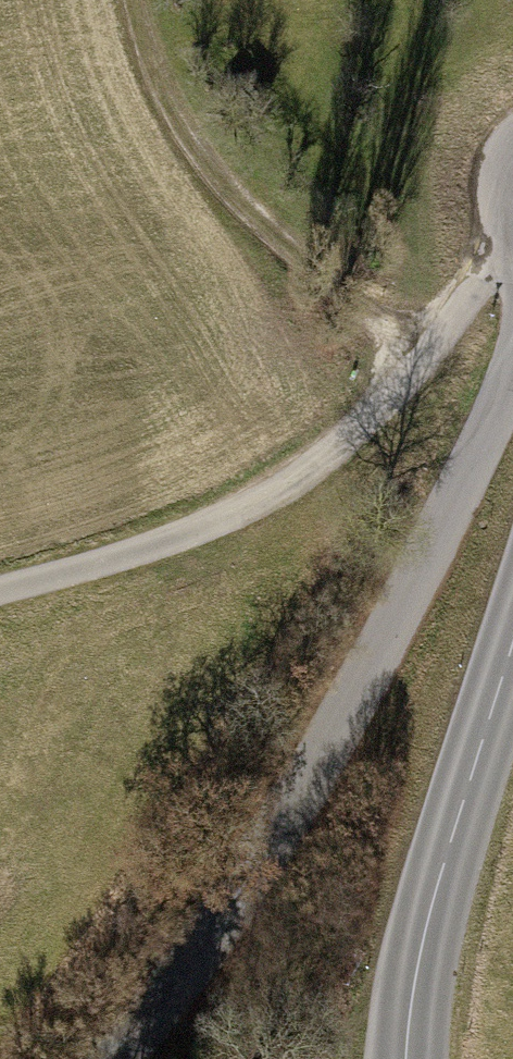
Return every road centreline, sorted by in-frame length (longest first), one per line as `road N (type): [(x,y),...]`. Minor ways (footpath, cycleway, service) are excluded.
road 1 (unclassified): [(512,368),(388,637),(270,845),(123,1058)]
road 2 (track): [(424,354),(217,177),(172,115),(134,0)]
road 3 (secondary): [(512,644),(416,972),(406,1058)]

